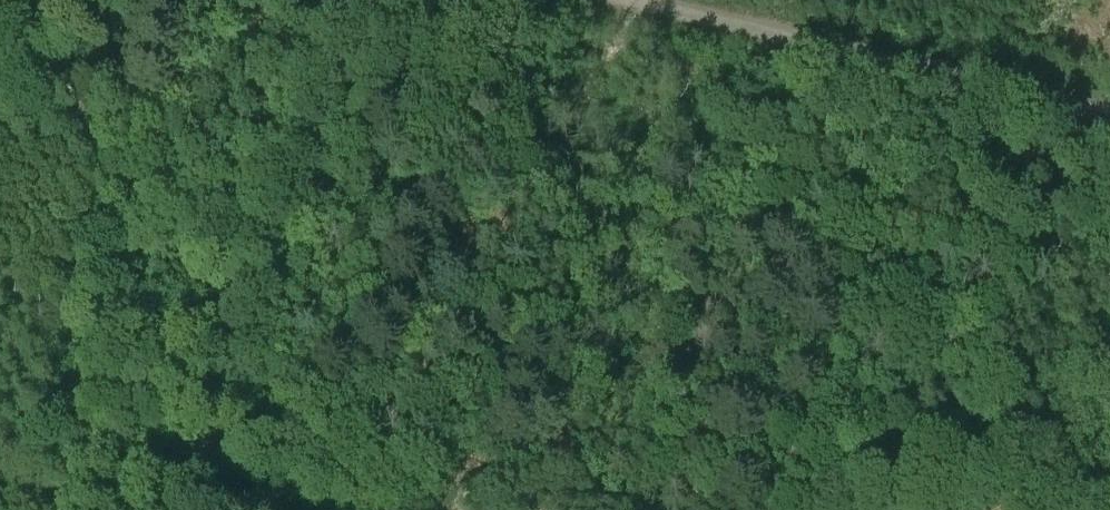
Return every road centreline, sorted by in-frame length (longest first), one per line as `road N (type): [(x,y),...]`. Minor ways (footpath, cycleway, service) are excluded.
road 1 (track): [(197,0),(69,509)]
road 2 (track): [(599,0),(1109,117)]
road 3 (track): [(218,509),(79,468)]

